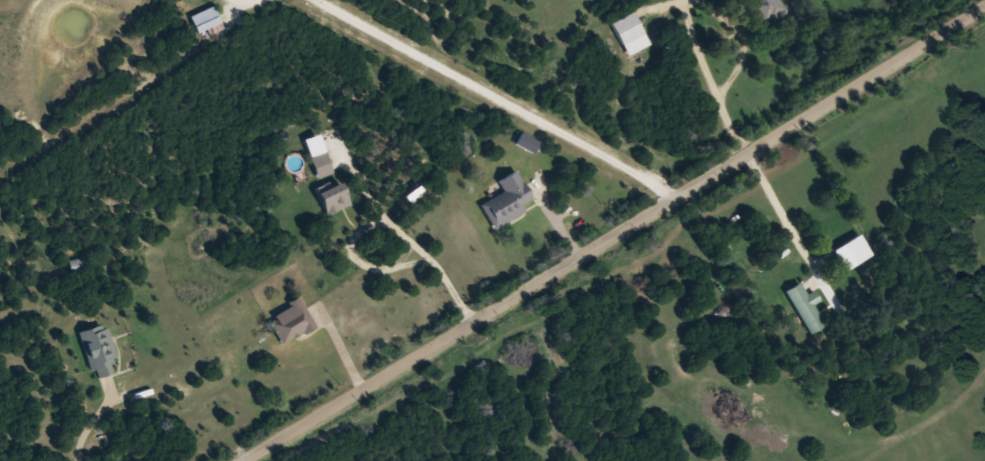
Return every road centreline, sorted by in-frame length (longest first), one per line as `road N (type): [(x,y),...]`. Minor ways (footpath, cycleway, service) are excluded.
road 1 (residential): [(236,460),(984,0)]

